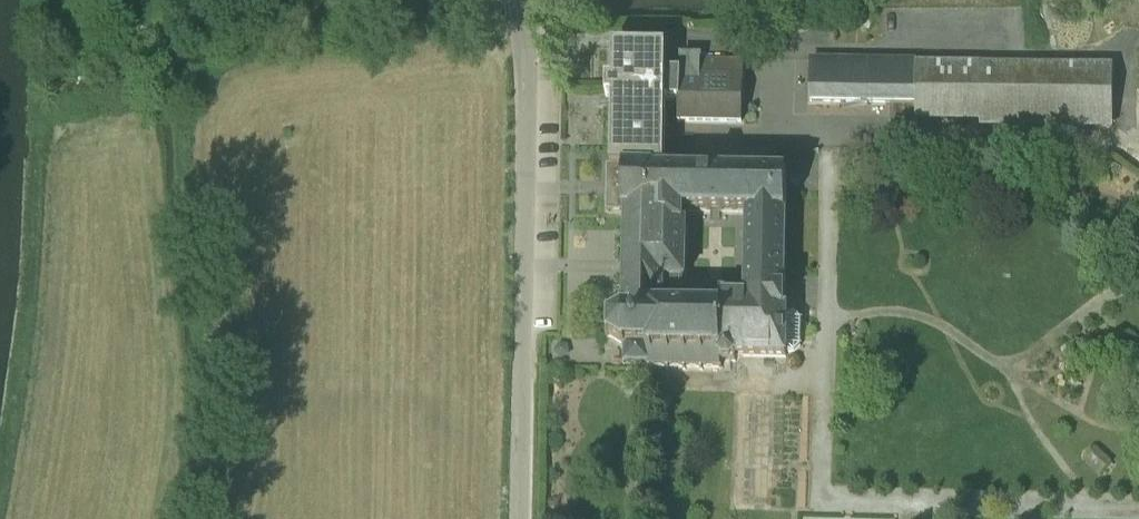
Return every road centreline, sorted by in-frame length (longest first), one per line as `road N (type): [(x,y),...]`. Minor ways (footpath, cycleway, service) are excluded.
road 1 (residential): [(521,0),(535,200),(525,518)]

